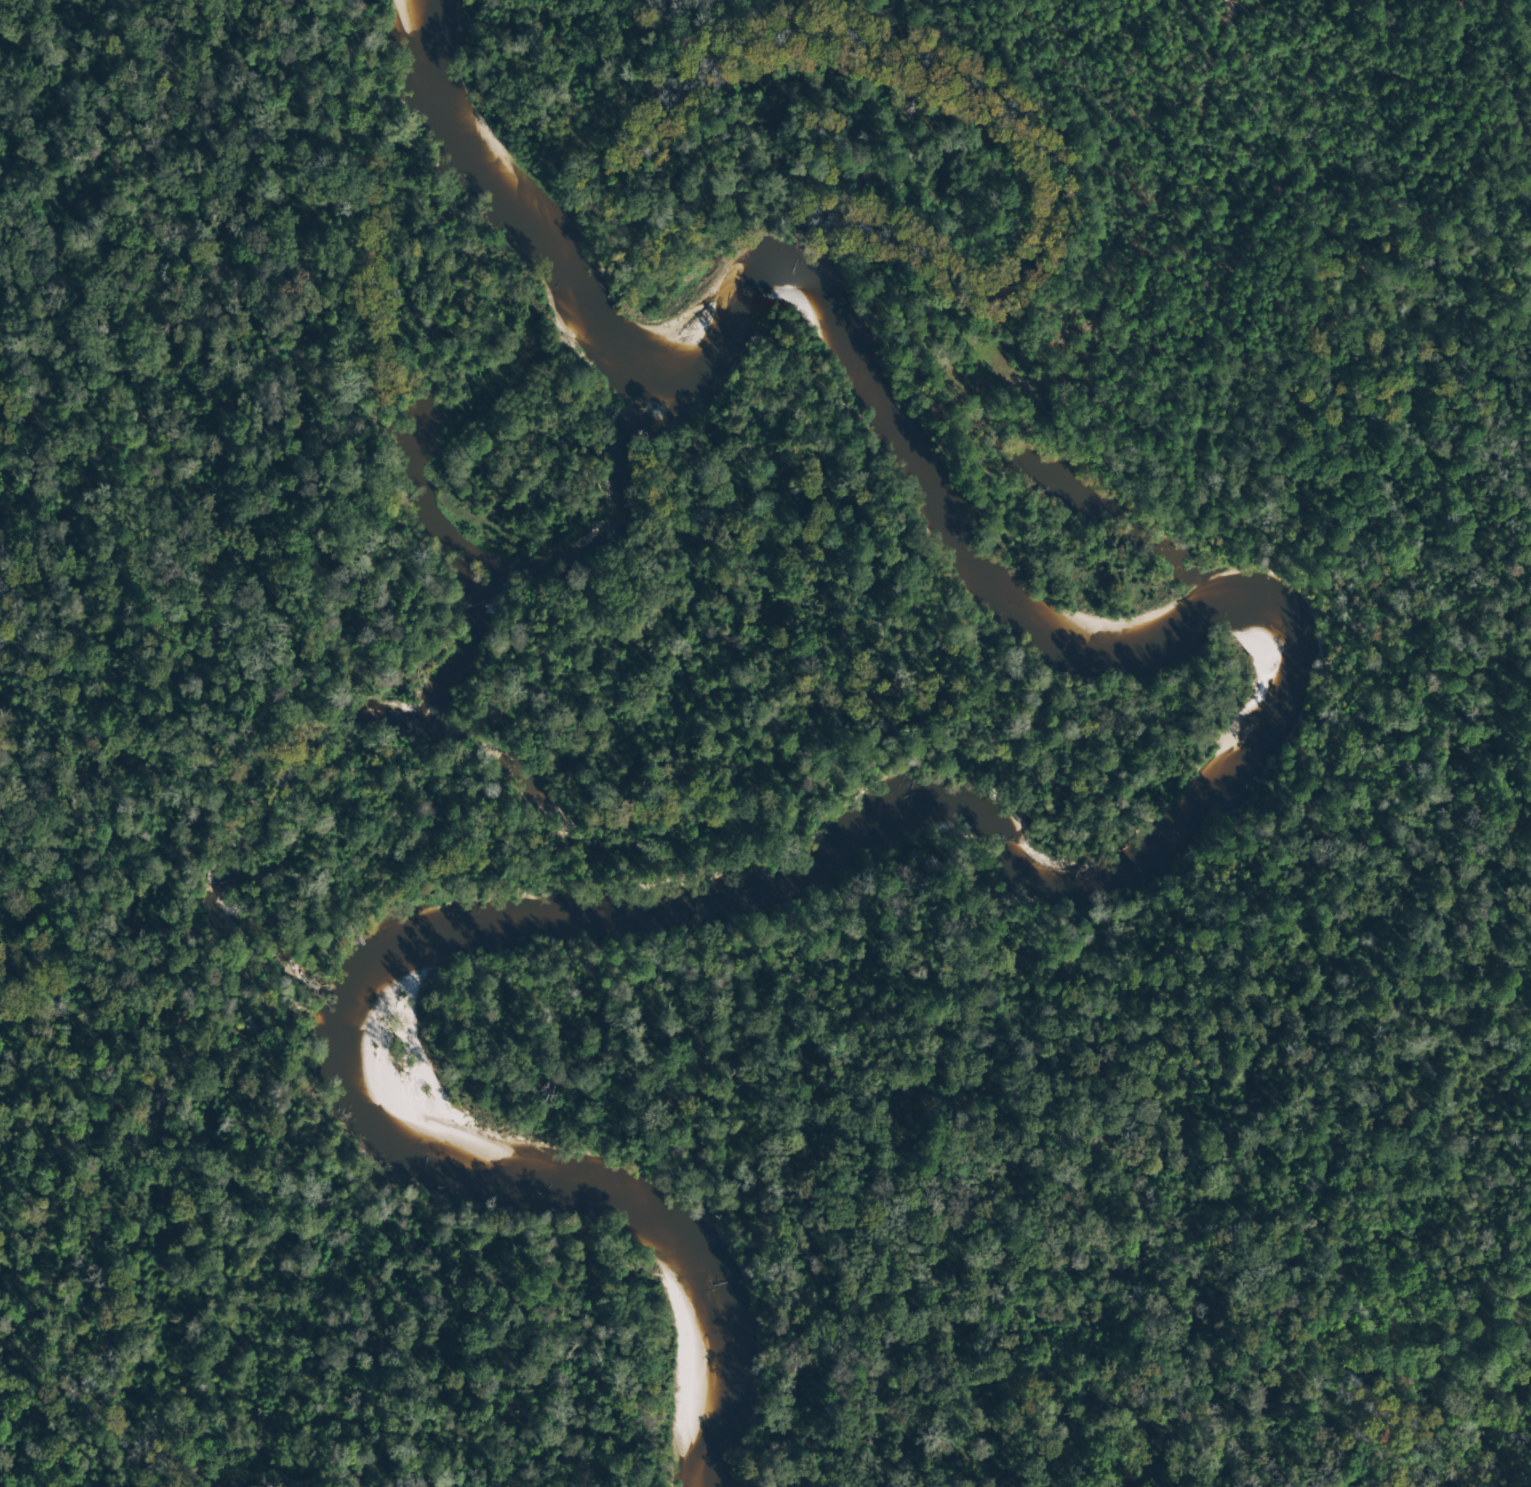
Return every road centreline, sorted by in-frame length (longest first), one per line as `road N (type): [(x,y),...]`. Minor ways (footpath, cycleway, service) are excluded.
road 1 (residential): [(1225,0),(1211,43),(1207,100),(1189,148),(1099,312)]

